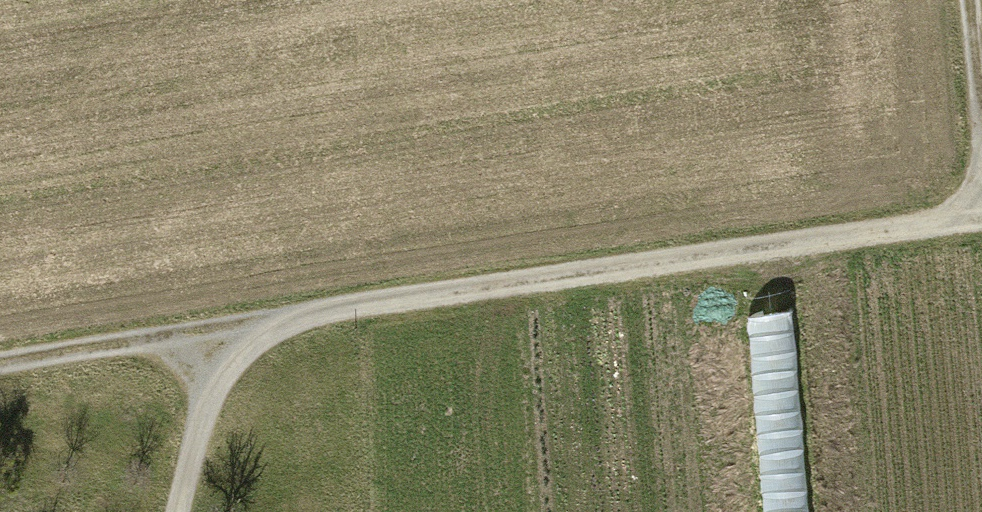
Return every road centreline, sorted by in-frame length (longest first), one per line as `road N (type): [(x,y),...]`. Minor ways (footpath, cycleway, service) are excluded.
road 1 (track): [(981,228),(0,373)]
road 2 (track): [(194,343),(211,423),(187,511)]
road 3 (track): [(967,0),(981,163)]

